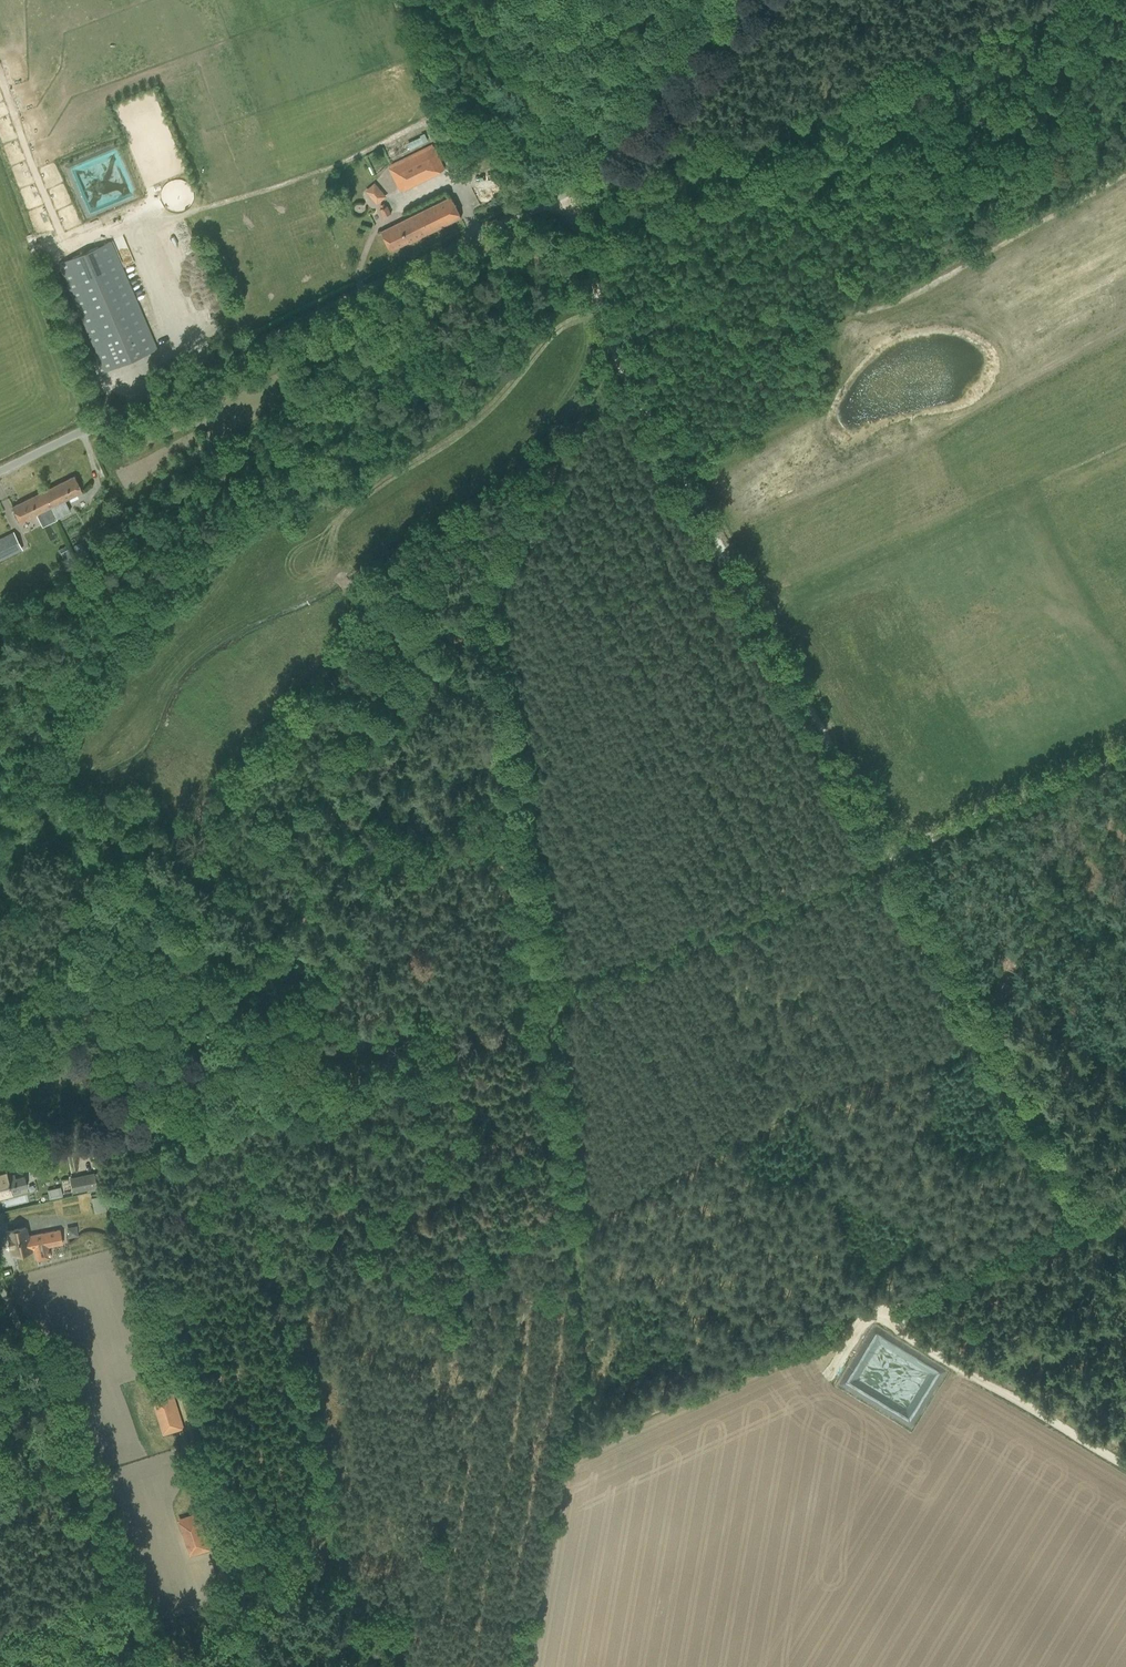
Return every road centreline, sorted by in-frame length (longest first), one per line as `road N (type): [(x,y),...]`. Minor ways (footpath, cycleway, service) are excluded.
road 1 (track): [(423,1666),(408,1598),(490,1393),(586,1211),(541,1000),(490,595),(616,360)]
road 2 (track): [(0,1156),(393,1063),(890,851)]
road 3 (unclassified): [(0,471),(518,220),(641,149),(768,0)]
road 4 (track): [(890,851),(616,360)]
road 5 (track): [(1125,1468),(876,1314),(1087,1205)]
road 6 (track): [(1087,1205),(890,851)]
road 7 (track): [(890,851),(1125,747)]
road 8 (track): [(540,208),(460,0)]
road 9 (track): [(144,1666),(68,1472)]
road 10 (unclassified): [(68,1472),(0,1298)]
road 11 (track): [(616,360),(570,192)]

